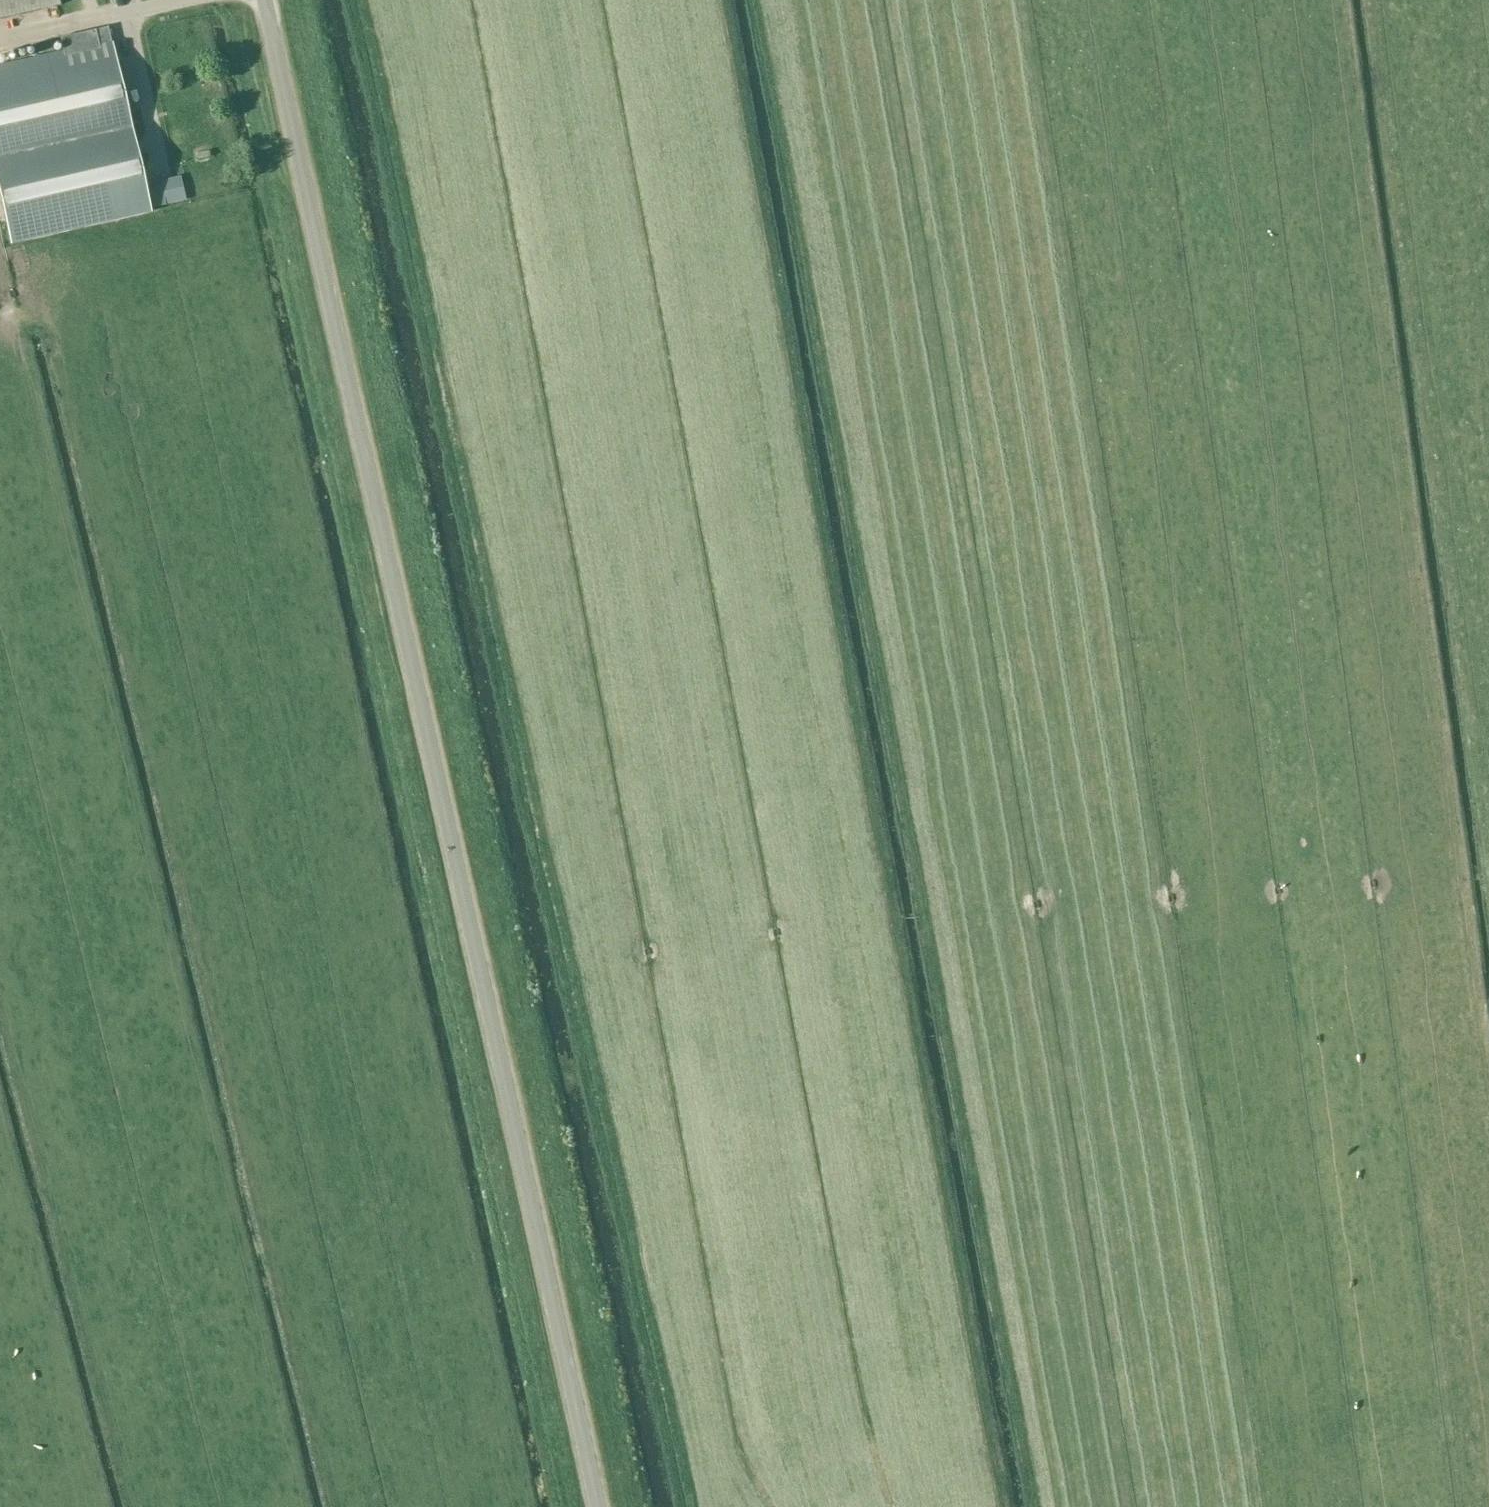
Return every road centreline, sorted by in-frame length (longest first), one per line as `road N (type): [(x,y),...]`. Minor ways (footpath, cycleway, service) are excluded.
road 1 (unclassified): [(599,1506),(267,0)]

